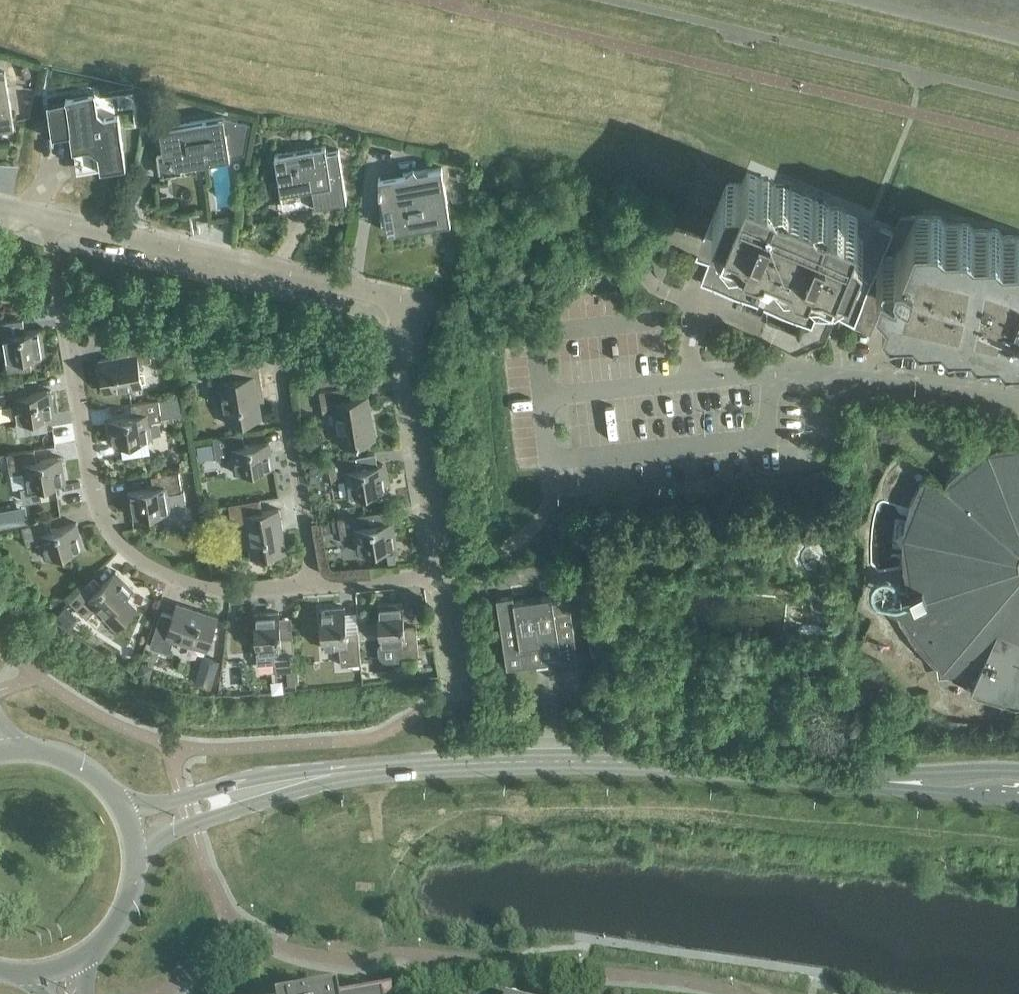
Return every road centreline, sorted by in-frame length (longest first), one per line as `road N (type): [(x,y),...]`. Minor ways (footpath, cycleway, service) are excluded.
road 1 (residential): [(443,573),(401,300),(45,217)]
road 2 (secondary): [(1018,786),(394,765)]
road 3 (residential): [(316,587),(242,592),(180,582),(132,556),(108,526),(93,487),(45,217)]
road 4 (residential): [(548,459),(542,397),(774,379),(1018,403)]
road 5 (secondary): [(394,765),(314,766),(123,806)]
road 6 (secondary): [(136,855),(190,824),(394,765)]
road 7 (residential): [(316,587),(279,374),(284,355)]
road 8 (secondary): [(123,806),(95,771),(56,750),(12,745)]
road 9 (residential): [(316,587),(443,573)]

